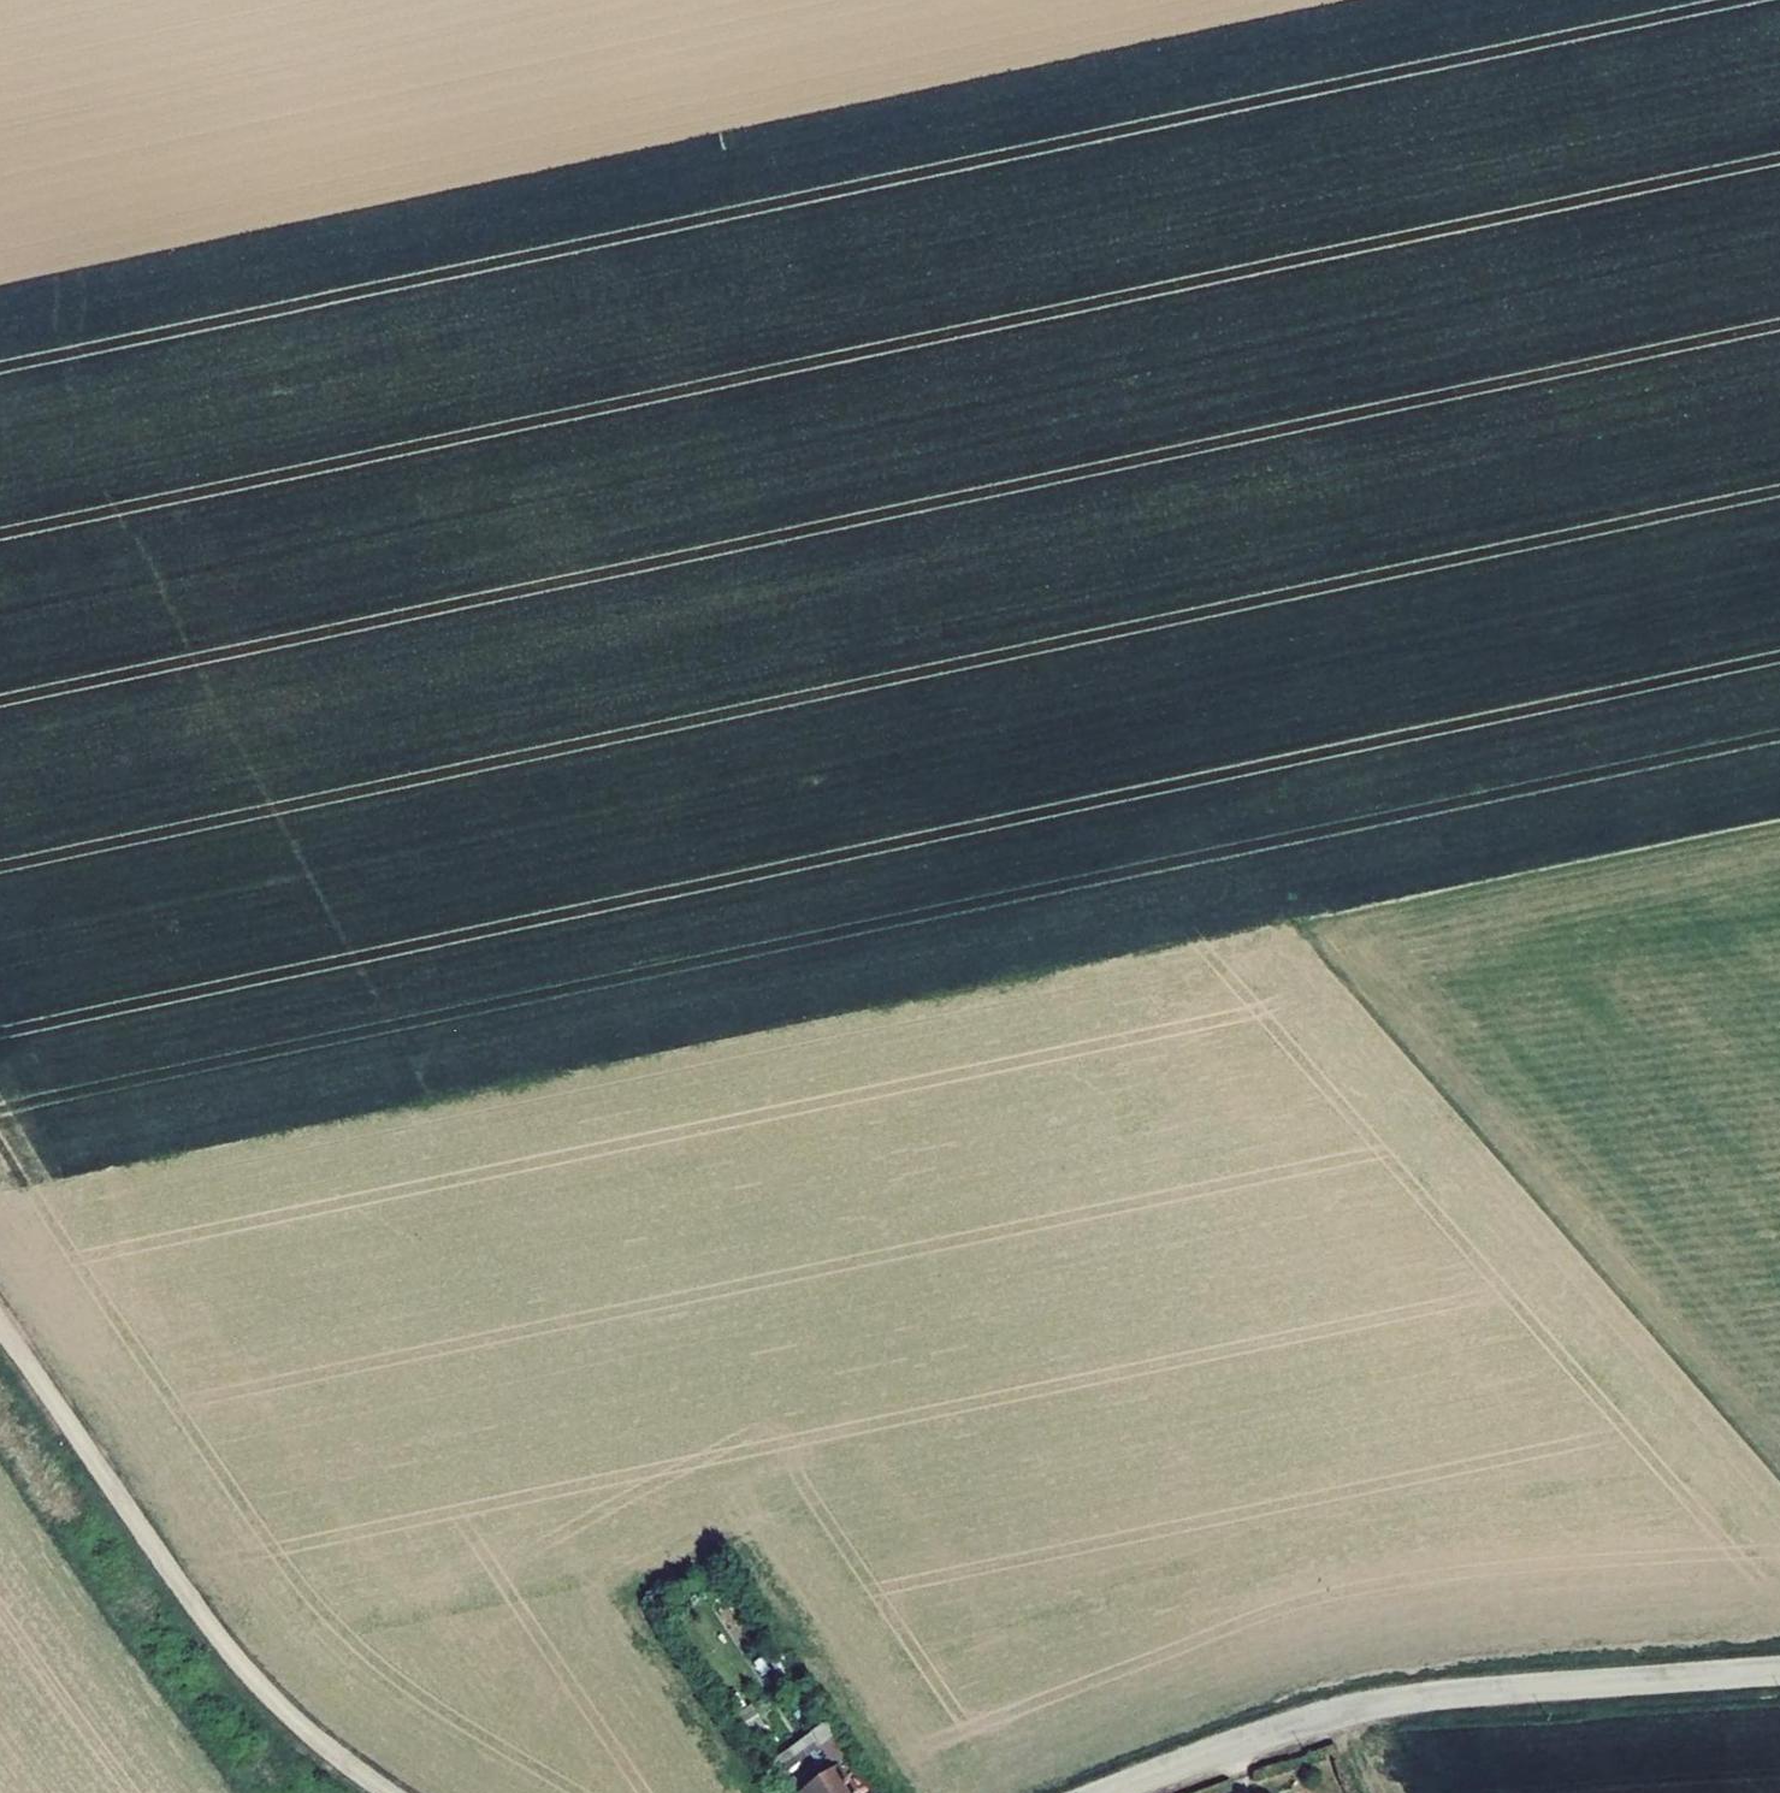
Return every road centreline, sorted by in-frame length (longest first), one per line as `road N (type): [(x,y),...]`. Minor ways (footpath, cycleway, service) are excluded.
road 1 (unclassified): [(1779,1670),(1364,1705),(1105,1792)]
road 2 (track): [(392,1792),(300,1727),(238,1663),(94,1464),(0,1316)]

